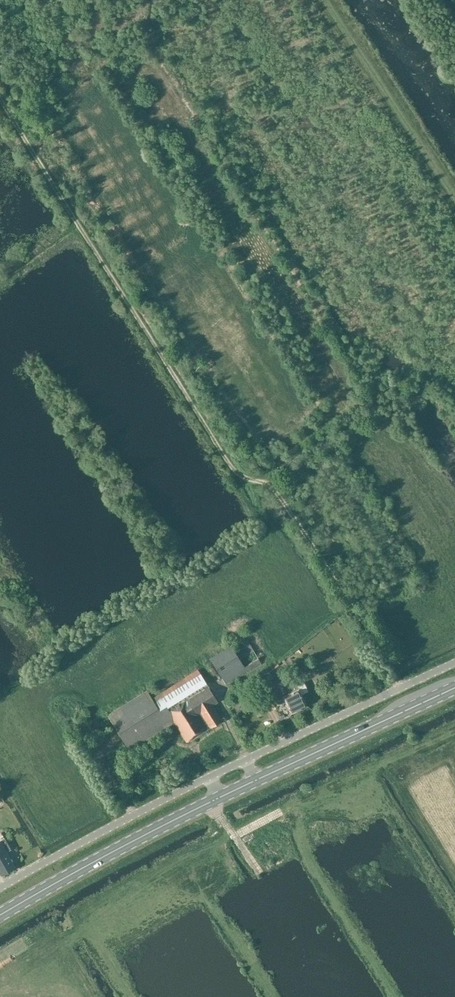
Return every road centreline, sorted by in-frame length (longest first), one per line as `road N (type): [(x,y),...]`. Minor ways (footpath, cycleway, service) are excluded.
road 1 (track): [(402,687),(272,483),(233,473),(0,97)]
road 2 (primary): [(0,915),(168,823),(454,688)]
road 3 (unclassified): [(0,887),(195,784),(454,663)]

